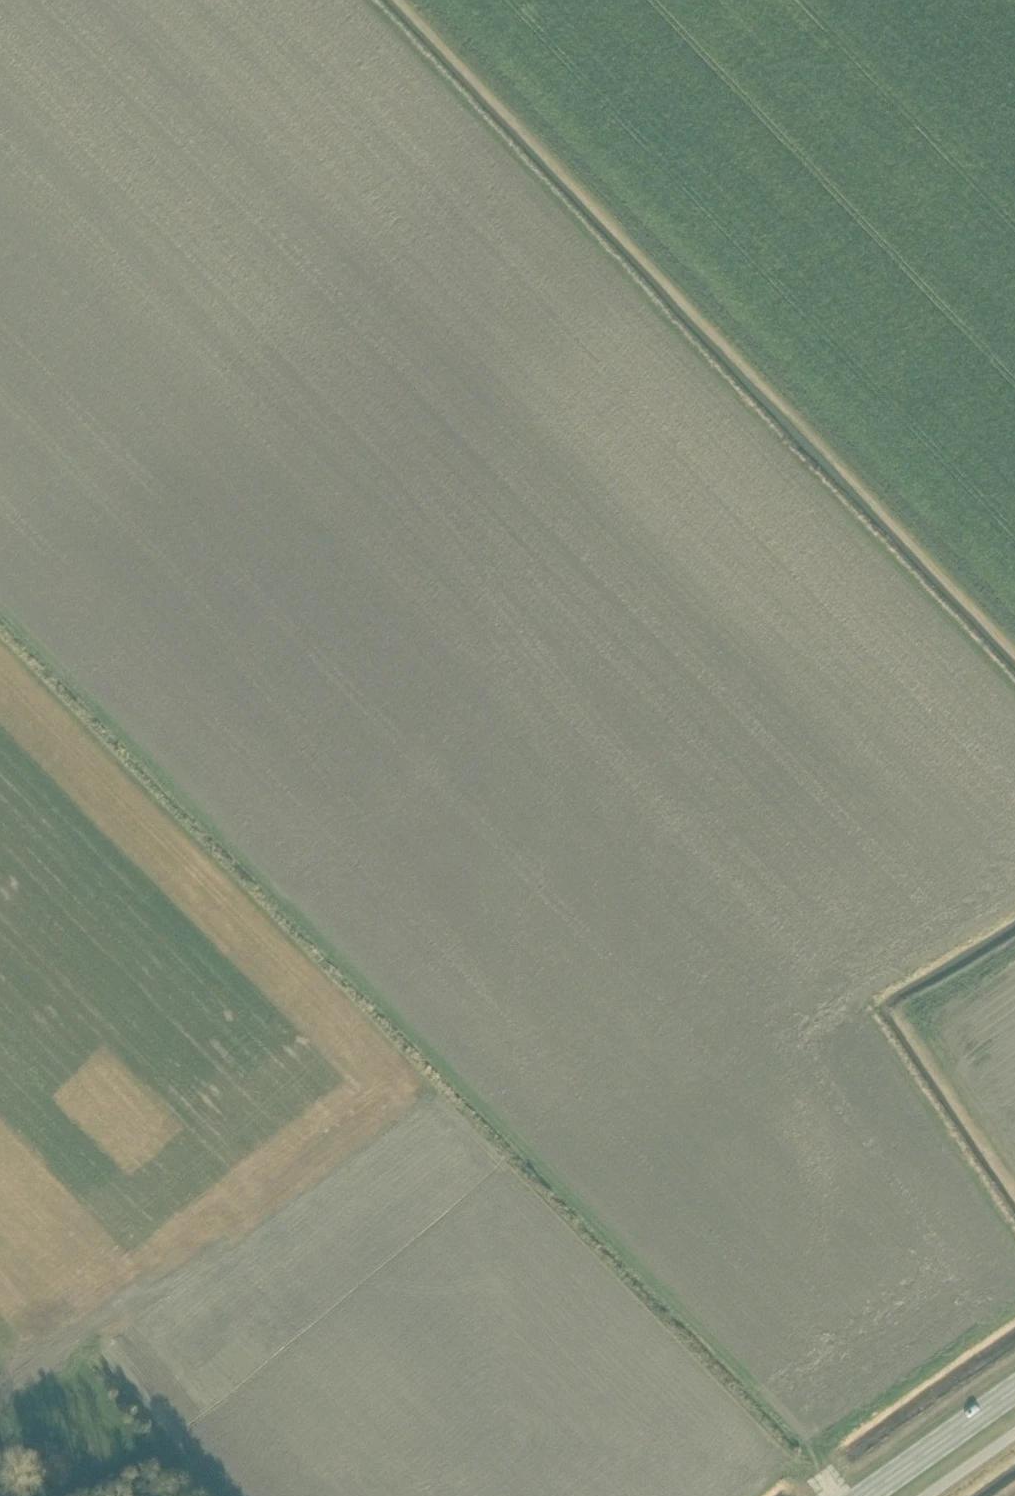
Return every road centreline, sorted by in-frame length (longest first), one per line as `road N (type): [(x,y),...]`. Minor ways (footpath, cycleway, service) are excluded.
road 1 (primary): [(865,1495),(1014,1390)]

